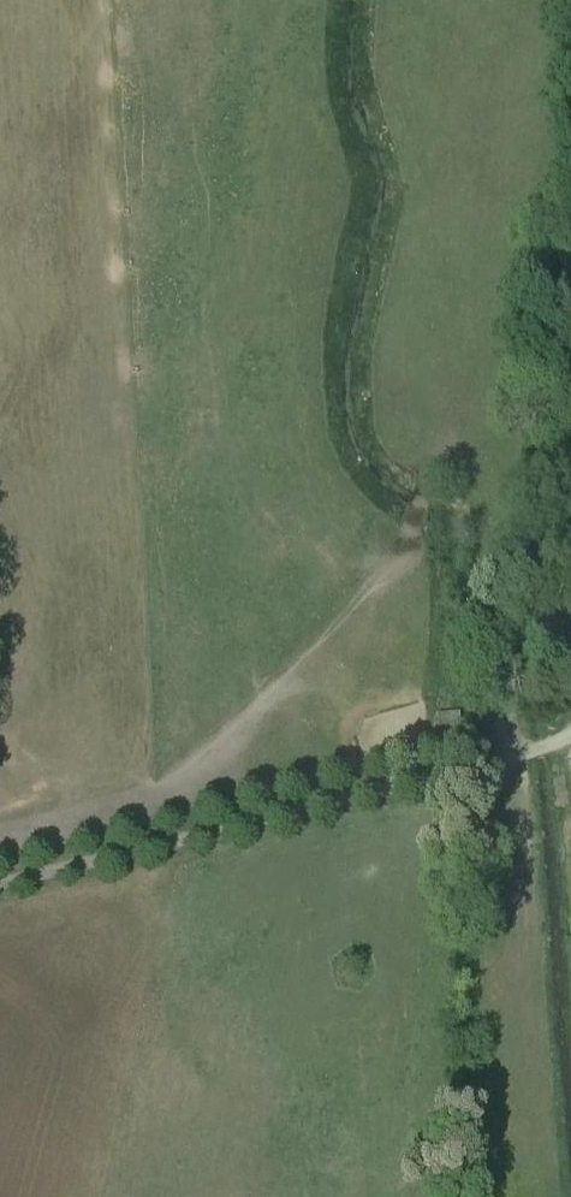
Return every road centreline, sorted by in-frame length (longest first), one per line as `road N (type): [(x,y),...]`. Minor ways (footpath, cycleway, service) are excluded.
road 1 (track): [(0,884),(570,735)]

